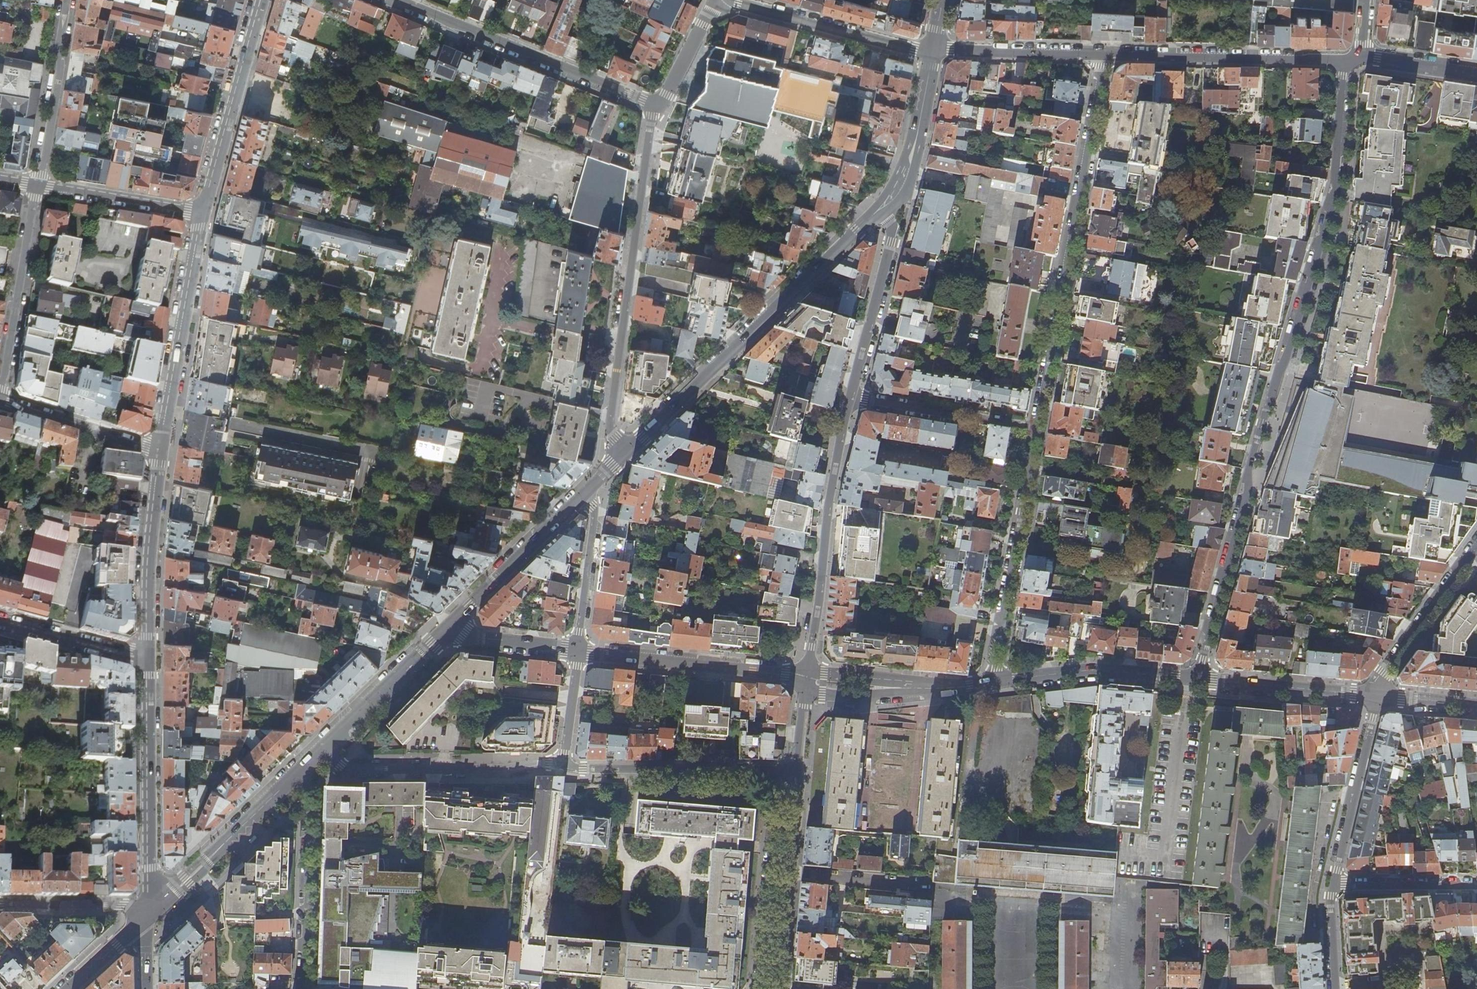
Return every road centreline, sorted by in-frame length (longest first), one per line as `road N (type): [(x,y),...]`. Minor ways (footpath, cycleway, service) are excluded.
road 1 (residential): [(1197,680),(1249,468),(1336,184),(1342,61)]
road 2 (residential): [(1102,56),(1035,428)]
road 3 (residential): [(657,105),(608,432),(621,456)]
road 4 (tertiary): [(876,214),(621,456)]
road 5 (residential): [(390,0),(657,105)]
road 6 (residential): [(849,399),(805,678)]
road 7 (residential): [(1035,428),(994,682)]
road 8 (residential): [(150,914),(148,660)]
road 9 (residential): [(563,764),(353,767),(322,749)]
road 10 (residential): [(160,451),(204,213)]
road 11 (residential): [(1342,61),(1102,56)]
road 12 (residential): [(798,774),(563,764)]
road 13 (residential): [(579,651),(805,678)]
road 14 (residential): [(798,774),(774,794),(756,988)]
road 15 (residential): [(204,213),(261,0)]
road 16 (residential): [(304,988),(311,796),(300,771)]
road 17 (residential): [(798,774),(779,988)]
road 18 (residential): [(933,50),(726,0)]
road 19 (residential): [(37,187),(0,395)]
road 20 (tertiary): [(592,485),(441,632)]
road 21 (residential): [(148,660),(160,451)]
road 22 (residential): [(994,682),(1094,670),(1197,680)]
road 23 (residential): [(1334,883),(1377,697)]
road 24 (residential): [(67,0),(37,187)]
road 25 (residential): [(849,399),(1035,428)]
road 26 (residential): [(1197,680),(1377,697)]
road 27 (residential): [(1377,697),(1476,546)]
road 28 (residential): [(895,228),(849,399)]
road 29 (residential): [(1102,56),(933,50)]
road 30 (residential): [(37,187),(204,213)]
road 31 (residential): [(0,400),(160,451)]
road 32 (tertiary): [(441,632),(322,749)]
road 33 (residential): [(579,651),(592,485)]
road 34 (residential): [(148,660),(0,621)]
road 35 (residential): [(150,914),(0,906)]
road 36 (residential): [(805,678),(822,694),(945,688)]
road 37 (residential): [(1334,883),(1476,884)]
road 38 (residential): [(945,688),(805,678)]
road 39 (residential): [(441,632),(579,651)]
road 40 (tertiary): [(933,50),(904,178)]

